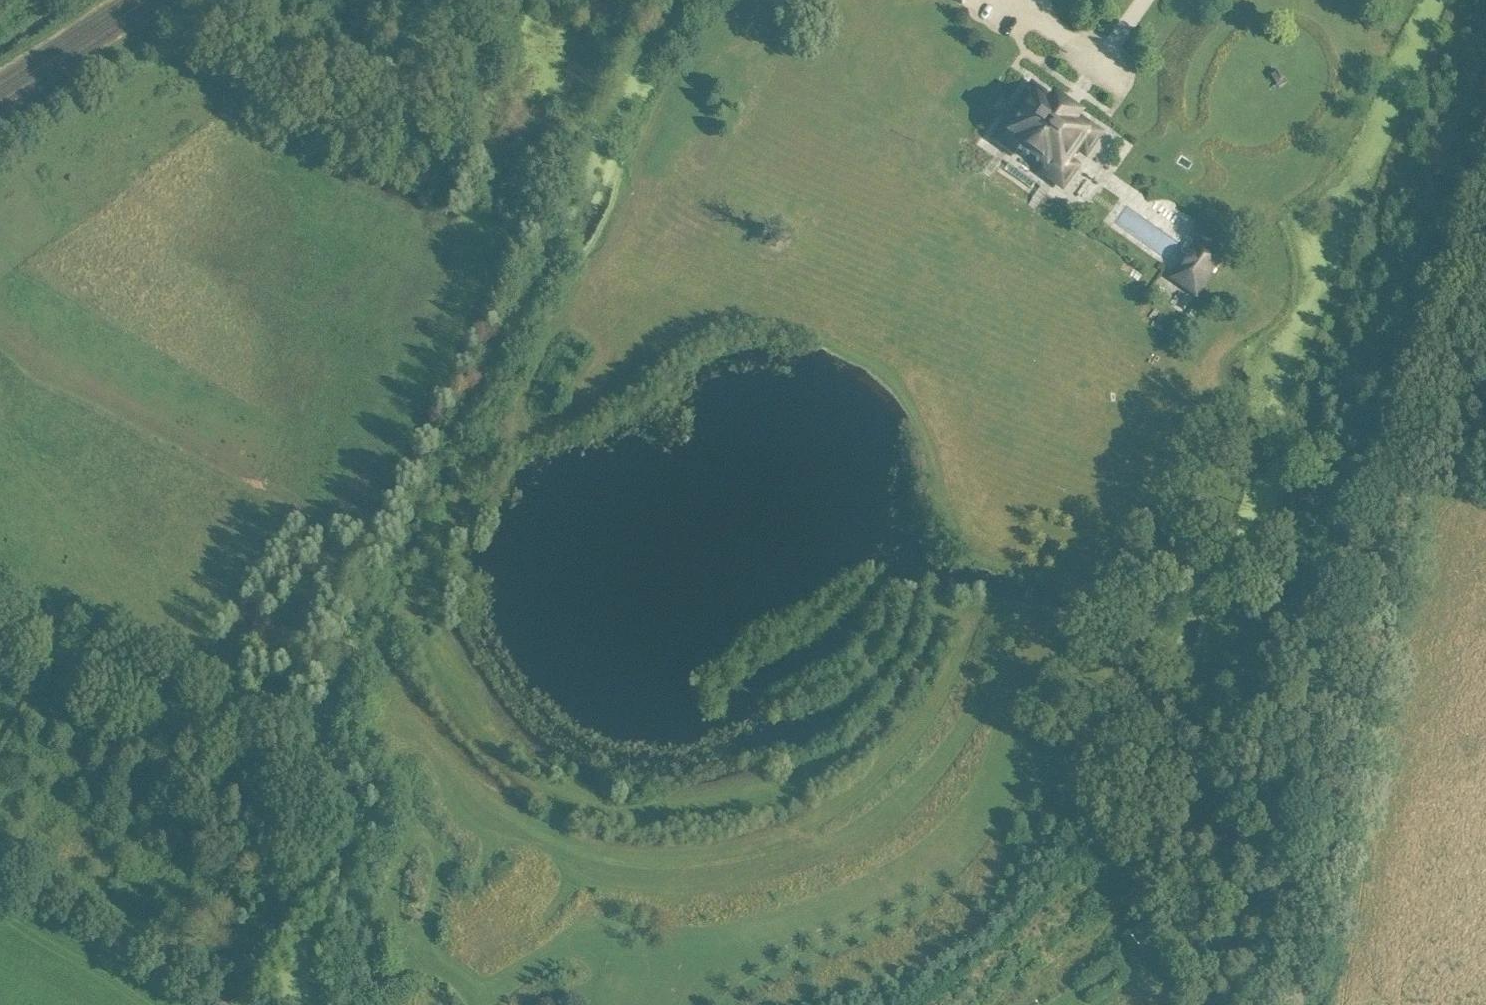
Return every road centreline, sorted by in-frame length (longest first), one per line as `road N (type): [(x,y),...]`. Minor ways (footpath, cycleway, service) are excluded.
road 1 (unclassified): [(1293,1004),(1402,484),(1485,263)]

